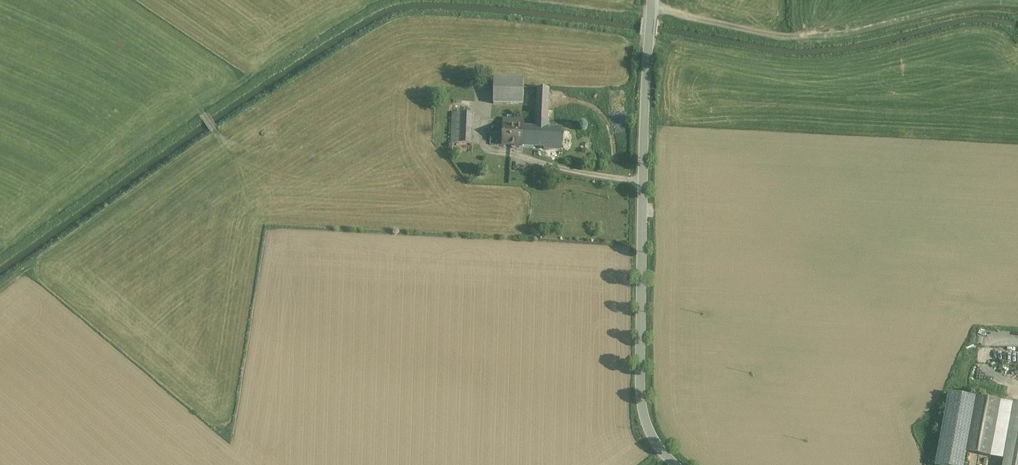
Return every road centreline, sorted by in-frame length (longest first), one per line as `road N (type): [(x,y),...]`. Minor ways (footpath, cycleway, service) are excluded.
road 1 (tertiary): [(651,0),(640,374),(651,435),(676,464)]

